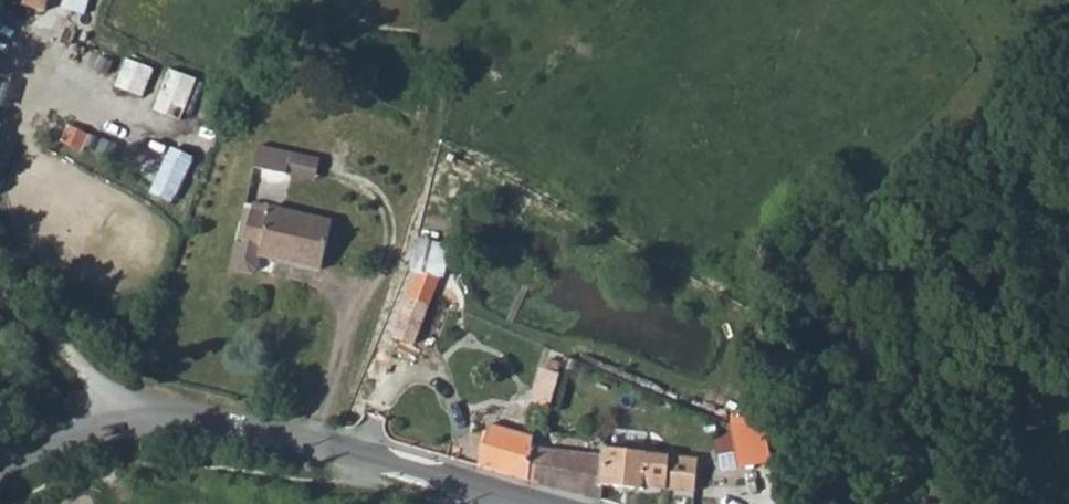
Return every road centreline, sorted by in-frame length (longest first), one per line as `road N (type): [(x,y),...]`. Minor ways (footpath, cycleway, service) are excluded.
road 1 (unclassified): [(0,467),(124,411),(254,432),(536,503)]
road 2 (track): [(124,411),(0,299)]

